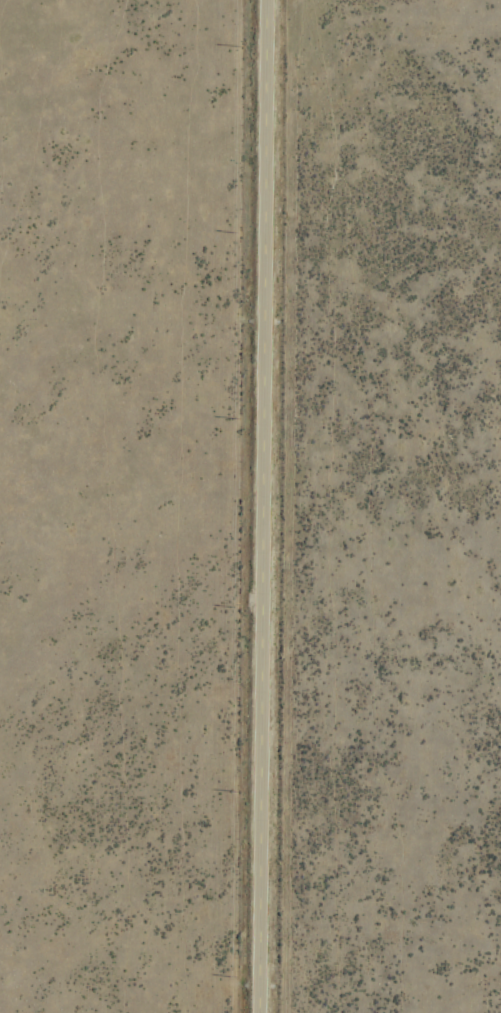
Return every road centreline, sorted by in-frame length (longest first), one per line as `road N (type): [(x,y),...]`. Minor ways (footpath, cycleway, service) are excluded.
road 1 (secondary): [(256,1012),(260,0)]

